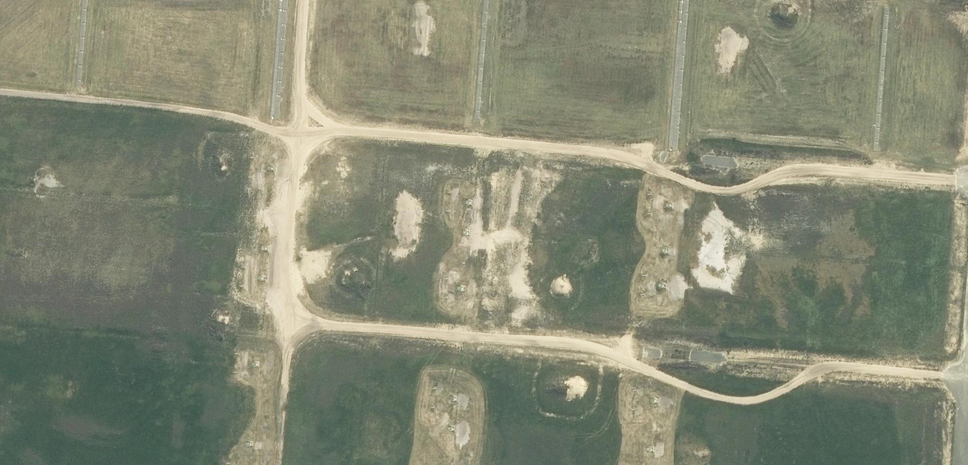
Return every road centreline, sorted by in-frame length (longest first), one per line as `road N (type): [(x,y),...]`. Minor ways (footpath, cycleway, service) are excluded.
road 1 (track): [(305,0),(283,292),(302,320),(585,347),(725,398),(769,396),(847,368),(967,378)]
road 2 (track): [(0,91),(229,117),(299,134),(368,131),(609,153),(721,191),(820,170),(967,182)]
road 3 (track): [(277,464),(283,292)]

